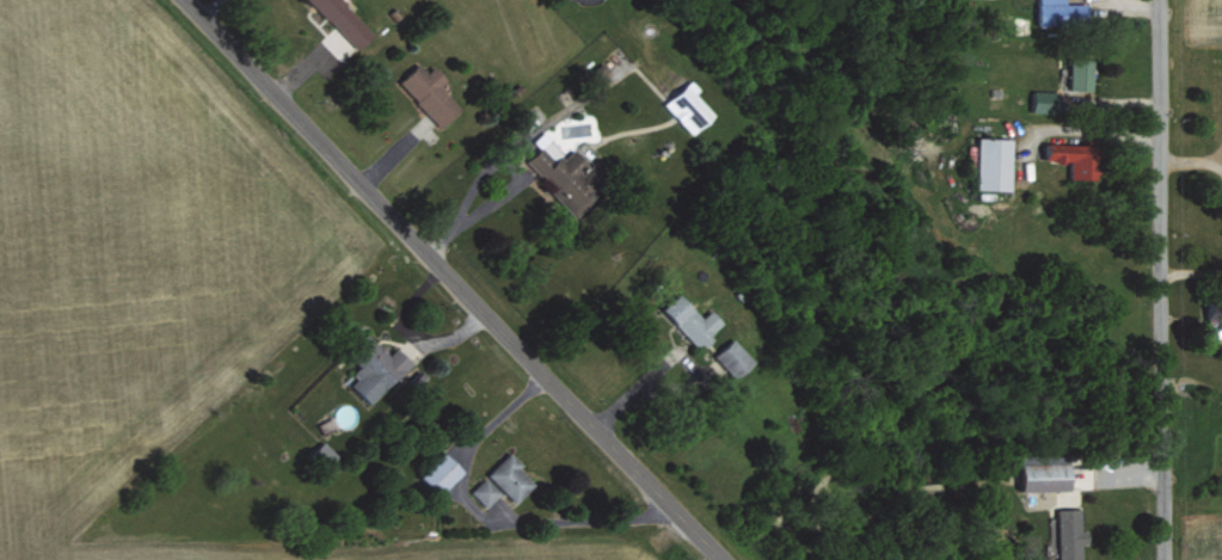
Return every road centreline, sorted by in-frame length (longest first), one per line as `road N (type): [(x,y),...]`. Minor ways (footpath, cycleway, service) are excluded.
road 1 (residential): [(714,559),(183,0)]
road 2 (residential): [(1157,559),(1152,0)]

